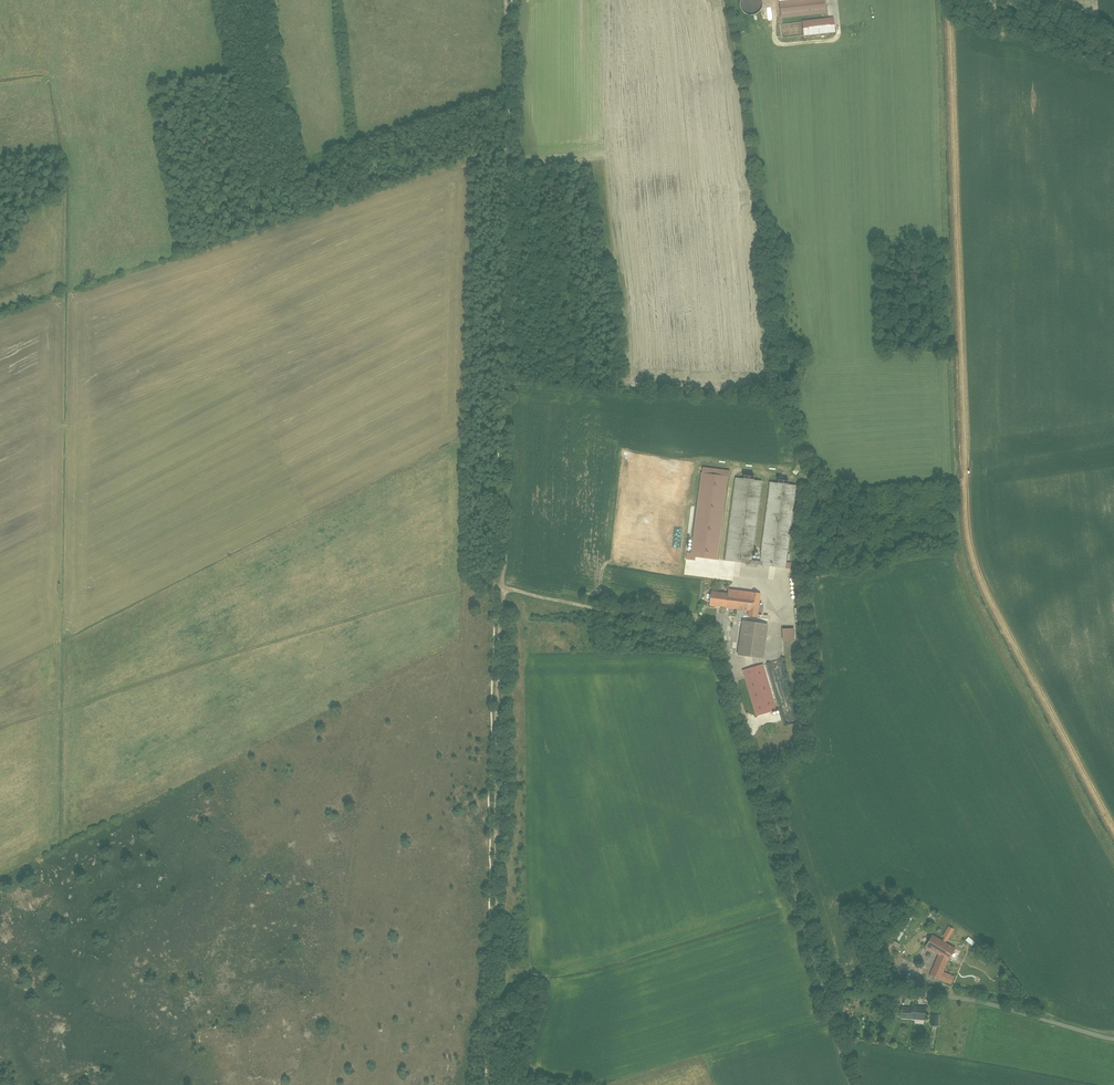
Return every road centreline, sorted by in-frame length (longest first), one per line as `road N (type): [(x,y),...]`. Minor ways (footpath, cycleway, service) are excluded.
road 1 (track): [(488,1084),(508,0)]
road 2 (track): [(399,673),(361,793),(327,1084)]
road 3 (residential): [(1113,1034),(976,998),(819,979),(852,1084)]
road 4 (track): [(716,621),(495,588)]

